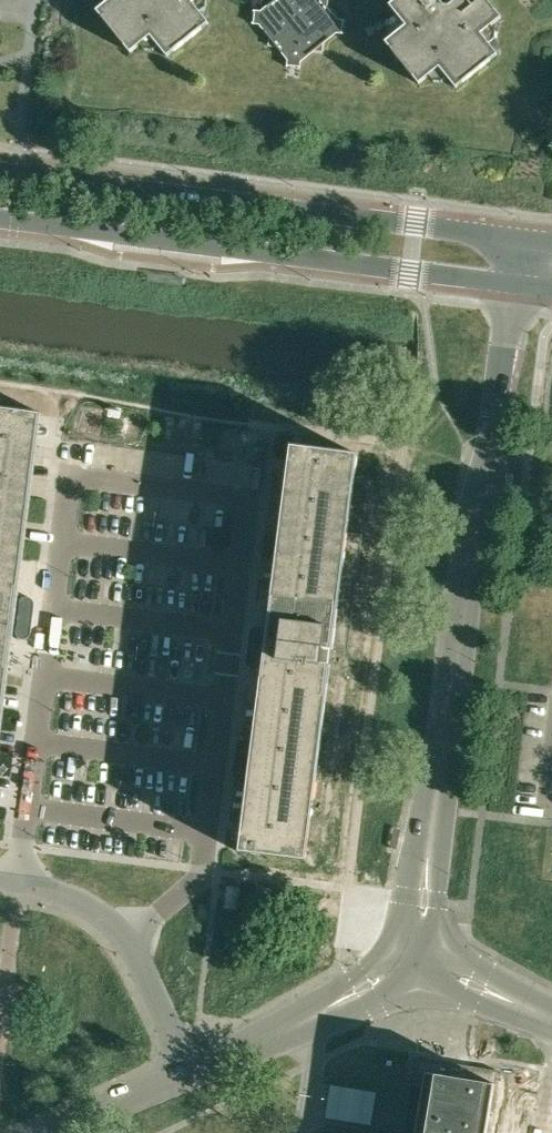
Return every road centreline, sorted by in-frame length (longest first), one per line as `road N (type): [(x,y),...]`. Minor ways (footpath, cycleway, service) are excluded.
road 1 (residential): [(125,941),(202,870),(247,504),(74,482),(20,892)]
road 2 (residential): [(417,948),(512,284)]
road 3 (secondary): [(518,238),(0,172)]
road 4 (secondary): [(0,218),(512,284)]
road 5 (residential): [(186,1077),(390,979),(417,948)]
road 6 (residential): [(551,1015),(417,948)]
road 7 (residential): [(186,1077),(125,941)]
road 8 (residential): [(0,1032),(20,892)]
road 9 (residential): [(66,1132),(186,1077)]

